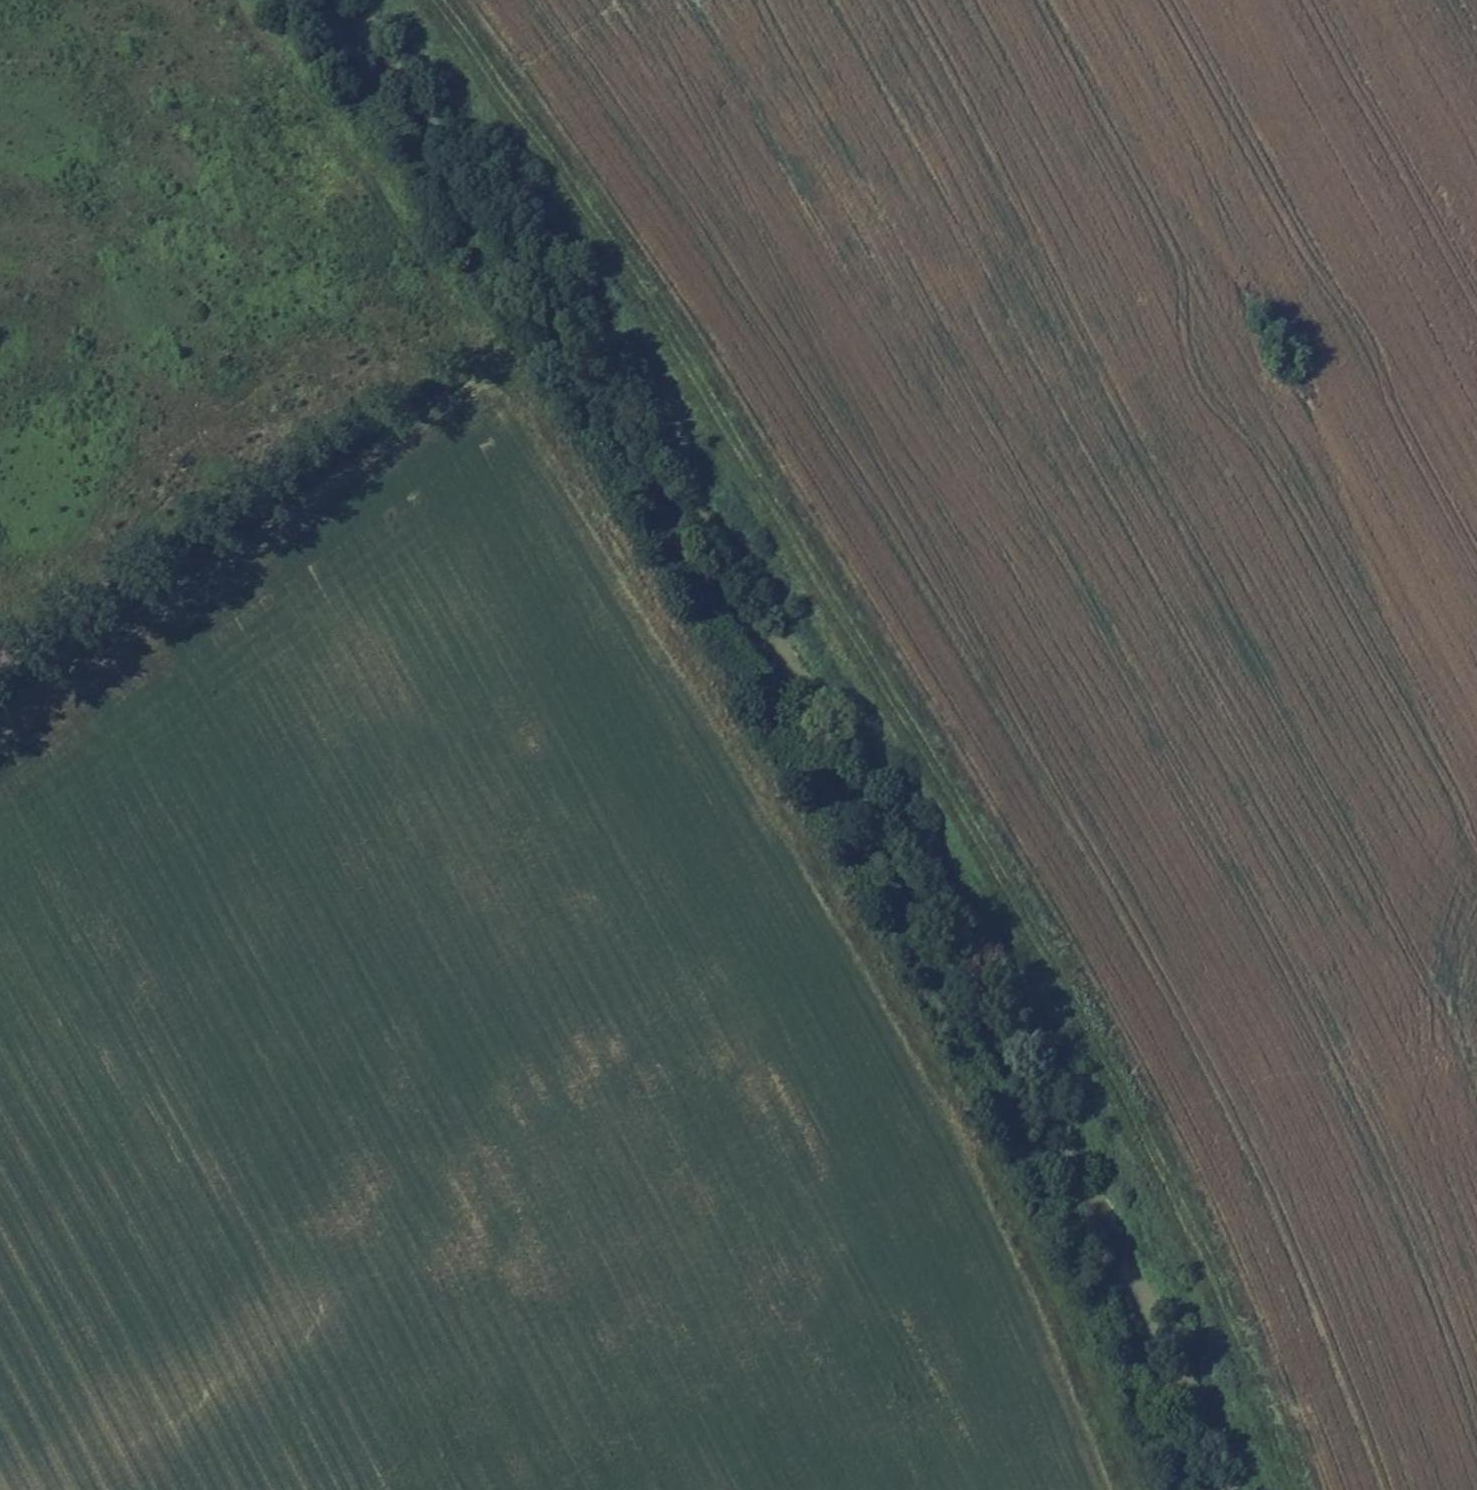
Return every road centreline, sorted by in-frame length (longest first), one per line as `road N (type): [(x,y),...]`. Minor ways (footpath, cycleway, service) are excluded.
road 1 (track): [(426,0),(739,454),(1069,987),(1247,1358),(1295,1489)]
road 2 (track): [(242,0),(455,299)]

